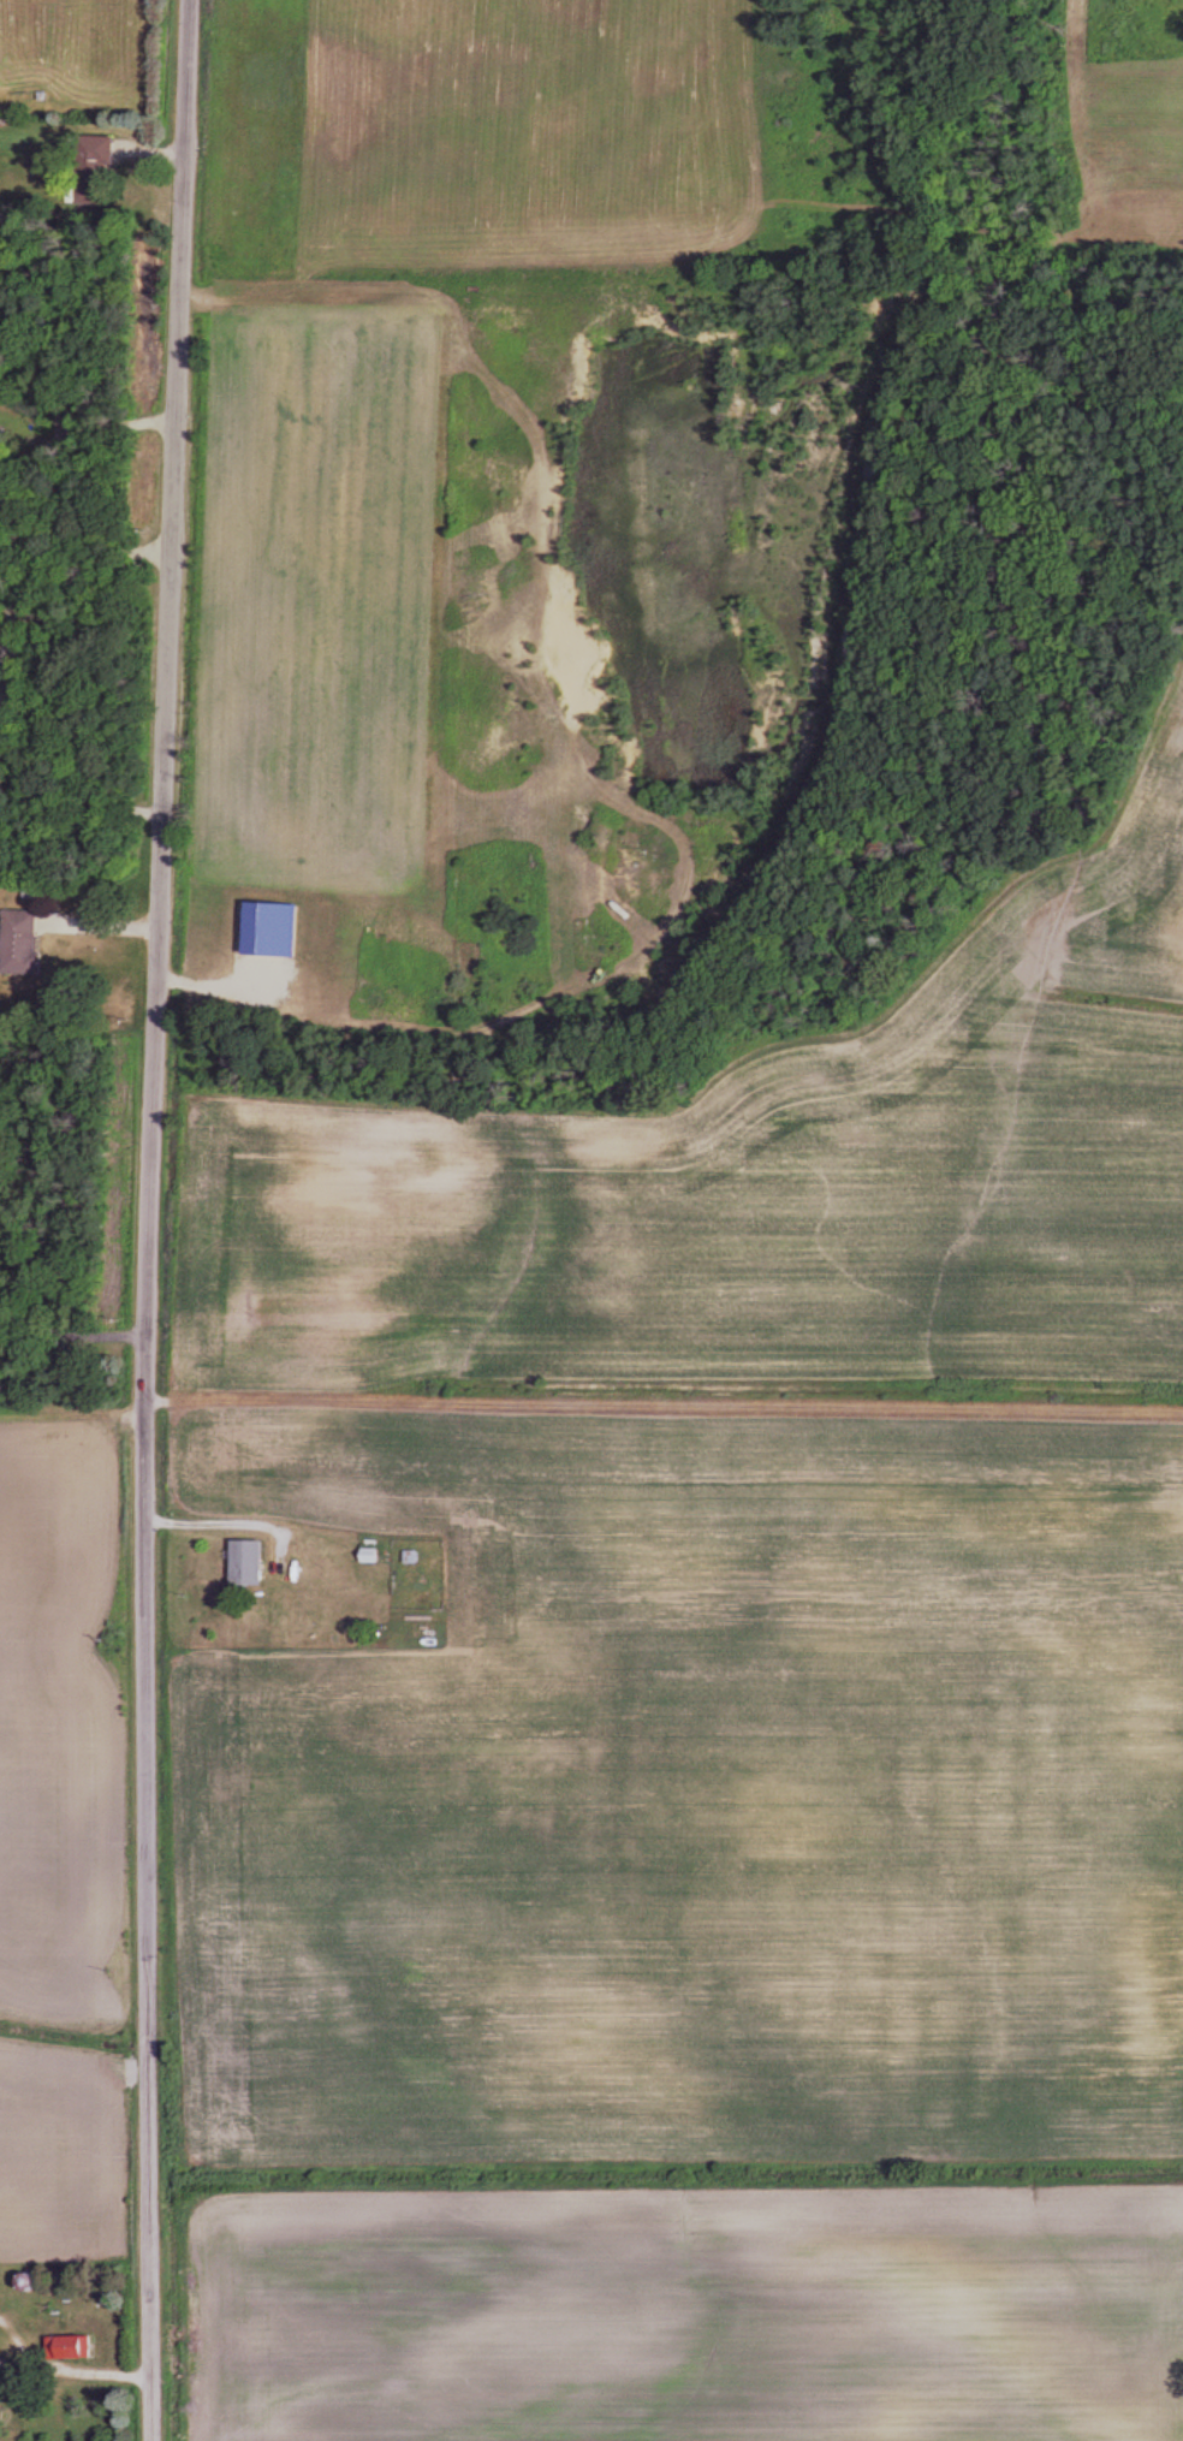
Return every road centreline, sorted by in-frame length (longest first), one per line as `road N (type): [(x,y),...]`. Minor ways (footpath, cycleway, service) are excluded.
road 1 (residential): [(154,2440),(151,1398),(191,0)]

